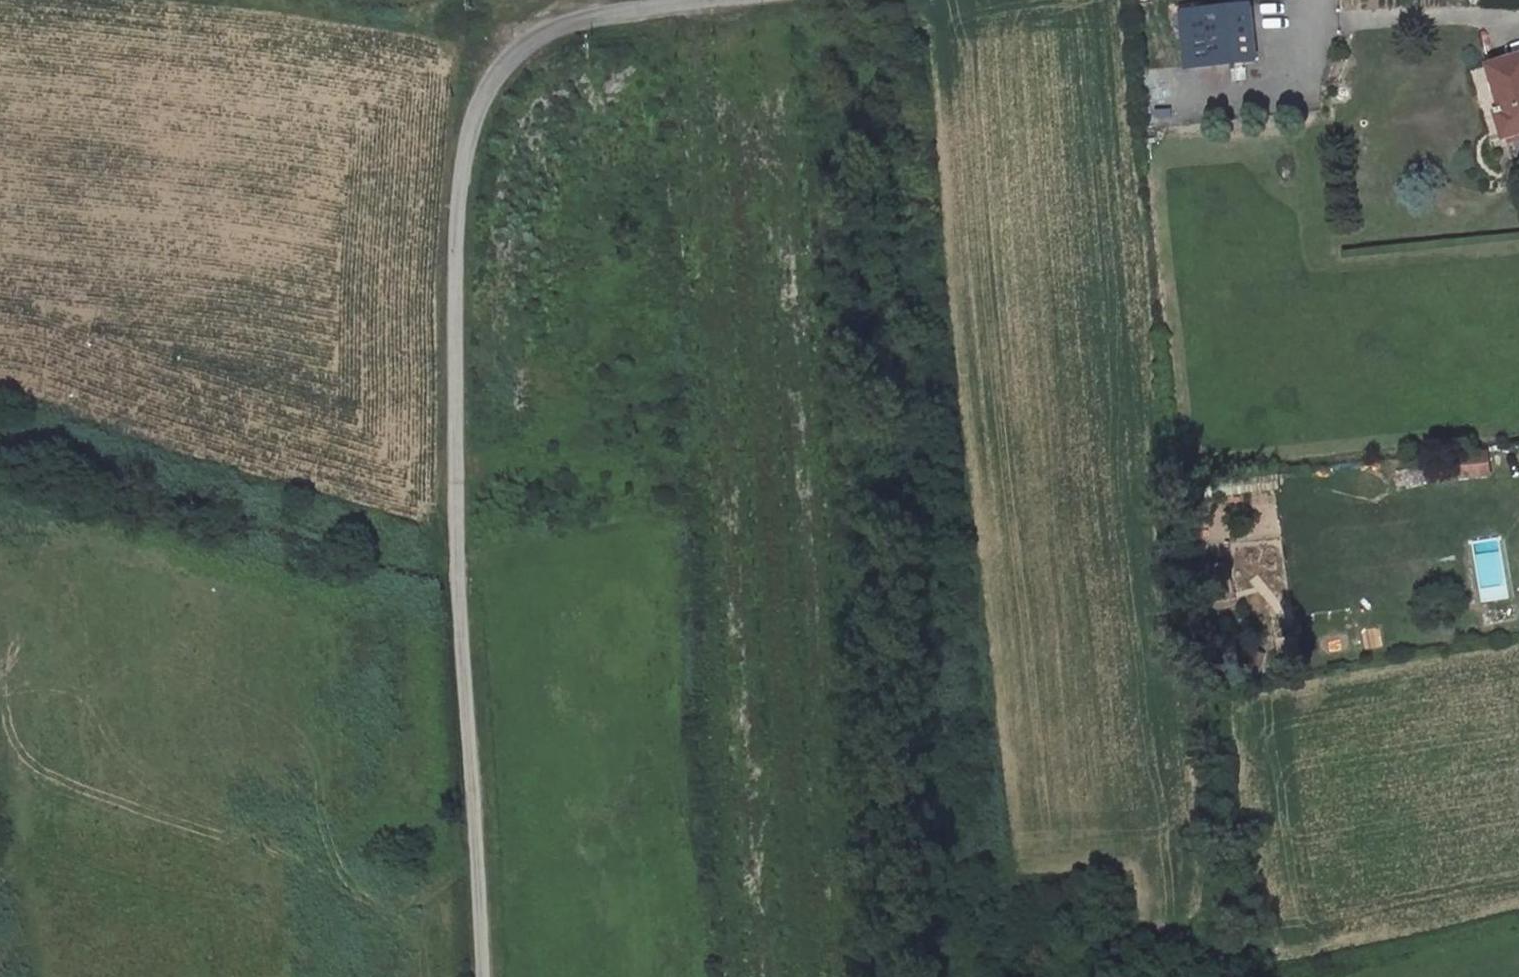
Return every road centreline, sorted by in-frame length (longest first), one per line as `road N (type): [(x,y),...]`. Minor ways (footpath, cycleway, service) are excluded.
road 1 (unclassified): [(705,0),(568,21),(511,56),(477,107),(460,196),(457,571),(484,976)]

